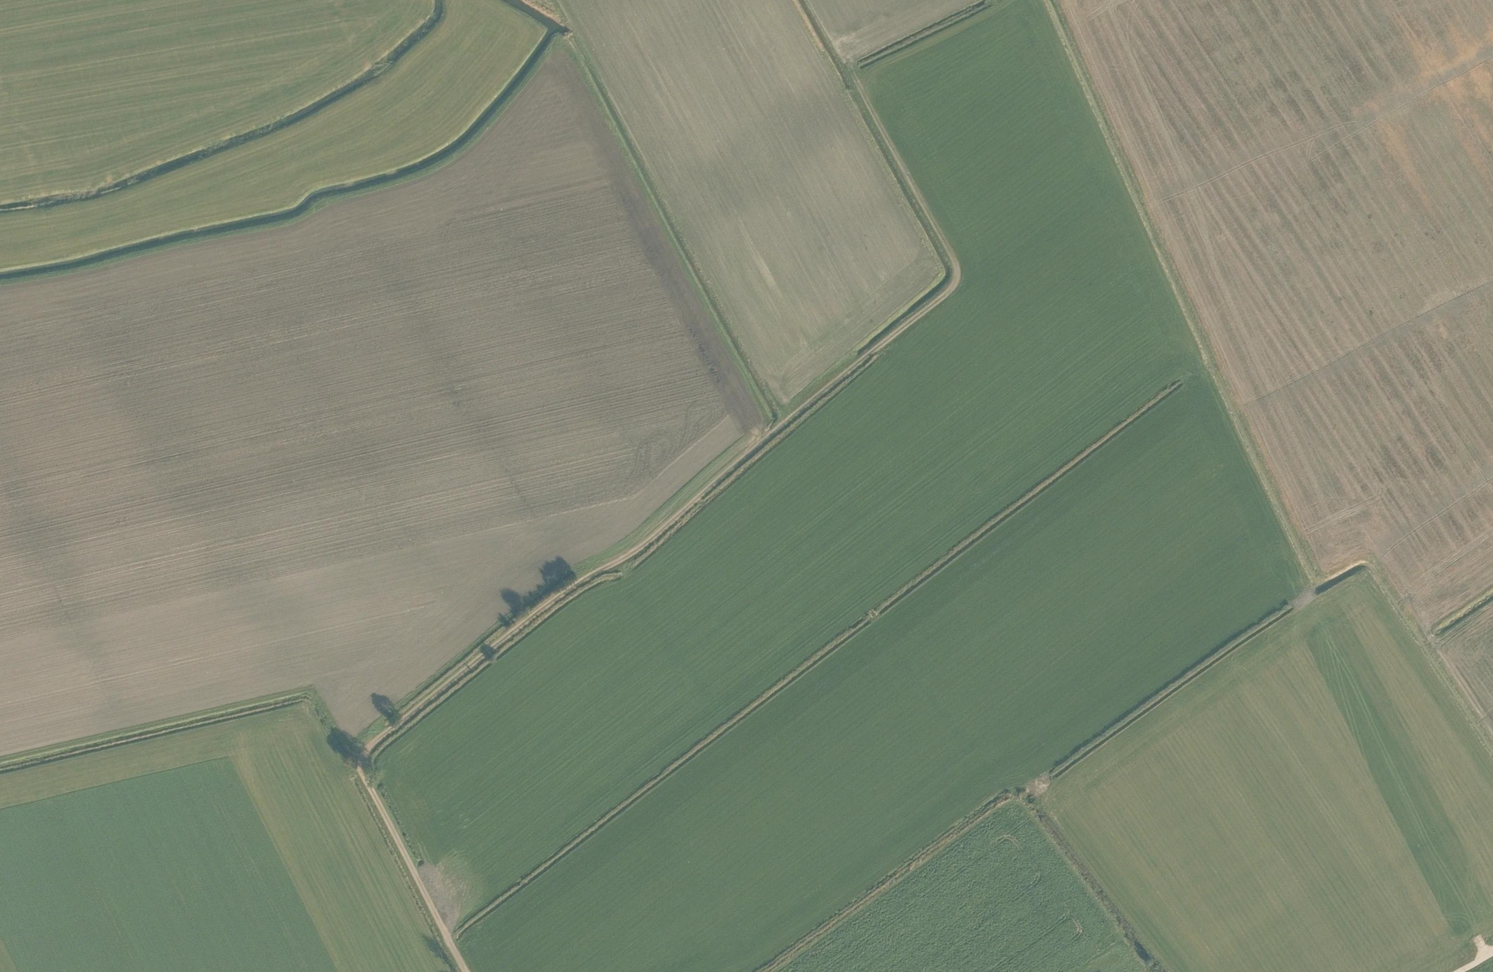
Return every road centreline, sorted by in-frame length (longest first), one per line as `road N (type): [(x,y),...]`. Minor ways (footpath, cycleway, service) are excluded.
road 1 (track): [(465,971),(363,774),(363,757),(568,590),(637,552),(955,280),(947,243),(859,84),(865,72),(1016,0)]

